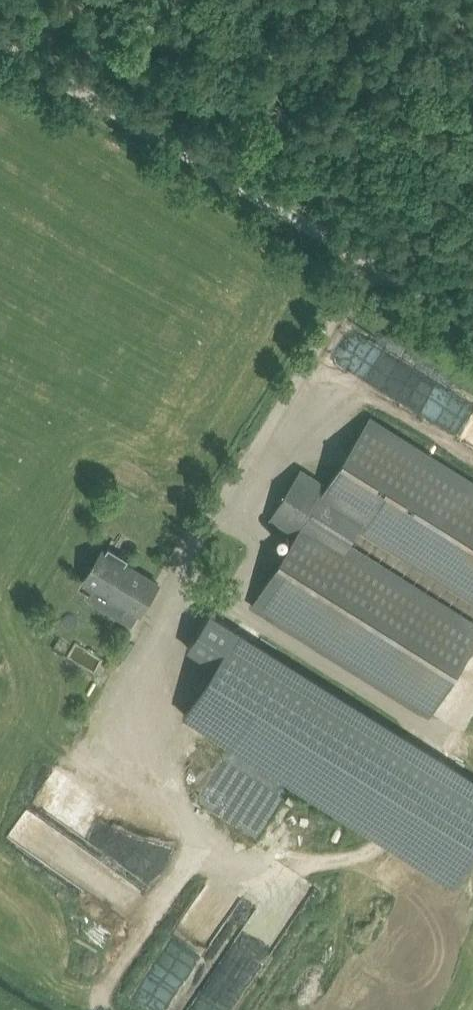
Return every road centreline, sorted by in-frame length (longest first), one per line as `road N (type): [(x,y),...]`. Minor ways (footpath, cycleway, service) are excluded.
road 1 (unclassified): [(362,265),(0,48)]
road 2 (track): [(472,332),(362,265)]

